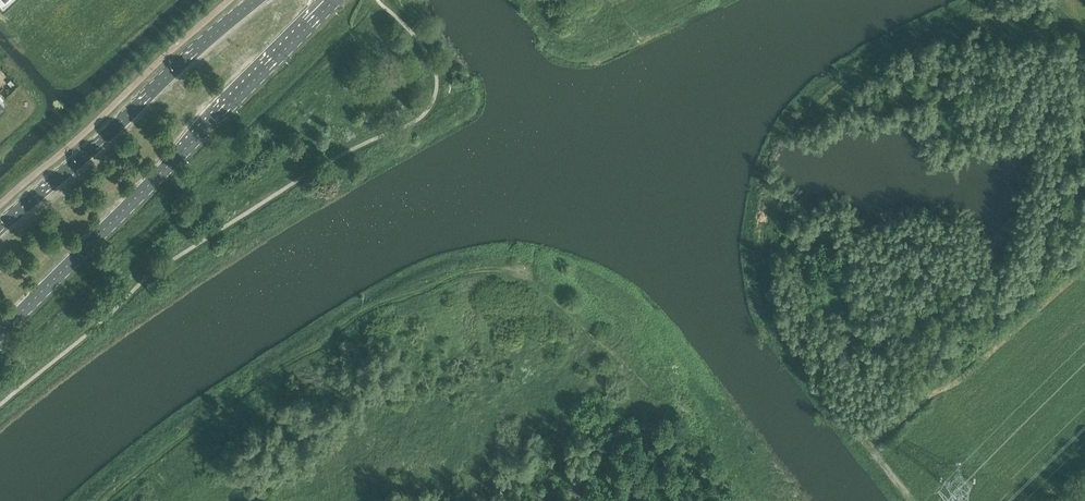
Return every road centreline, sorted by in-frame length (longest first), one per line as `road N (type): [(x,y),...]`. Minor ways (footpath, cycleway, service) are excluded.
road 1 (track): [(105,500),(353,320),(486,270),(537,285),(684,419),(723,433),(783,500)]
road 2 (primary): [(0,333),(332,0)]
road 3 (primary): [(264,0),(0,235)]

